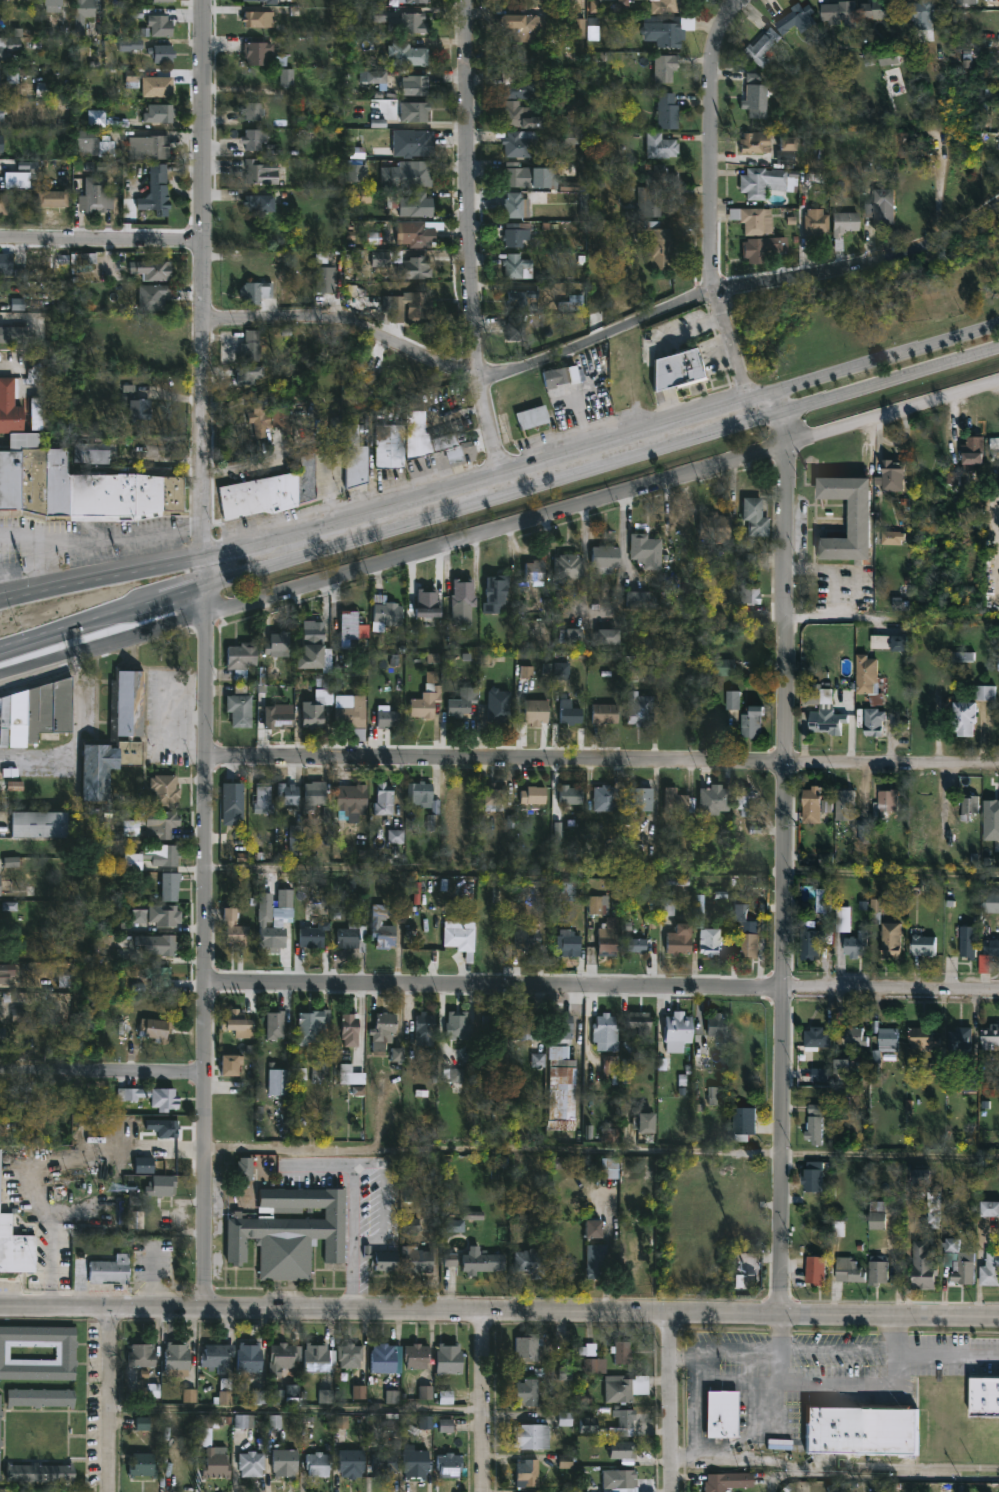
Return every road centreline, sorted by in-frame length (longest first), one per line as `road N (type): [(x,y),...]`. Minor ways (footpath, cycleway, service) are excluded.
road 1 (residential): [(207,0),(214,1311)]
road 2 (secondary): [(0,663),(206,584),(998,344)]
road 3 (secondary): [(998,320),(375,512),(0,607)]
road 4 (tertiary): [(998,1315),(0,1310)]
road 5 (residential): [(784,388),(785,1314)]
road 6 (residential): [(998,204),(951,239),(714,295),(510,377),(477,377),(361,326),(209,319)]
road 7 (residential): [(998,379),(267,602),(206,606)]
road 8 (residential): [(998,766),(210,758)]
road 9 (residential): [(998,990),(210,985)]
road 10 (residential): [(469,0),(477,377),(500,476)]
road 11 (residential): [(749,0),(720,78),(712,263),(717,308),(755,395)]
road 12 (residential): [(210,1073),(0,1068)]
road 13 (residential): [(207,239),(0,238)]
road 14 (residential): [(110,1311),(107,1491)]
road 15 (residential): [(484,1313),(483,1491)]
road 16 (residential): [(668,1314),(672,1491)]

